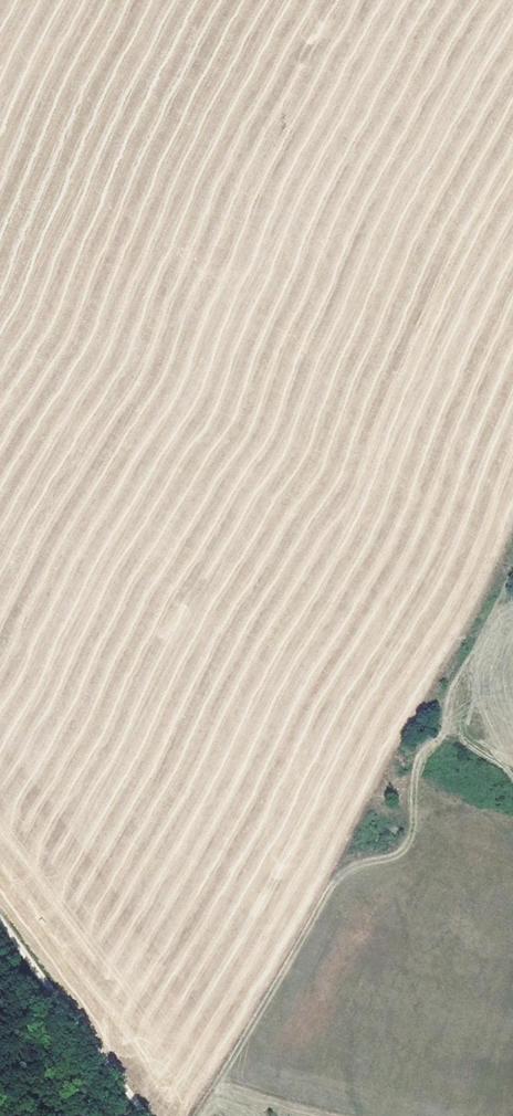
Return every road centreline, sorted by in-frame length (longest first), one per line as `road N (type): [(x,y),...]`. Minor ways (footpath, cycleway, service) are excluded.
road 1 (track): [(147,1115),(0,924)]

